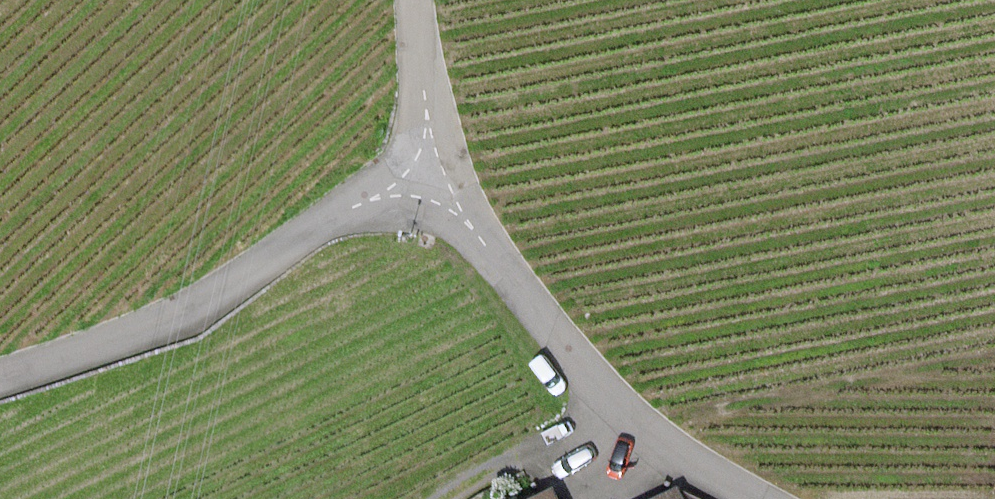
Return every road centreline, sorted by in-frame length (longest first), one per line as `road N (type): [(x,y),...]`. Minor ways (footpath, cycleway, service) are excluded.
road 1 (unclassified): [(440,160),(190,306),(0,378)]
road 2 (unclassified): [(440,160),(503,269),(610,401),(673,451),(757,498)]
road 3 (track): [(610,401),(428,498)]
road 4 (unclassified): [(416,0),(440,160)]

